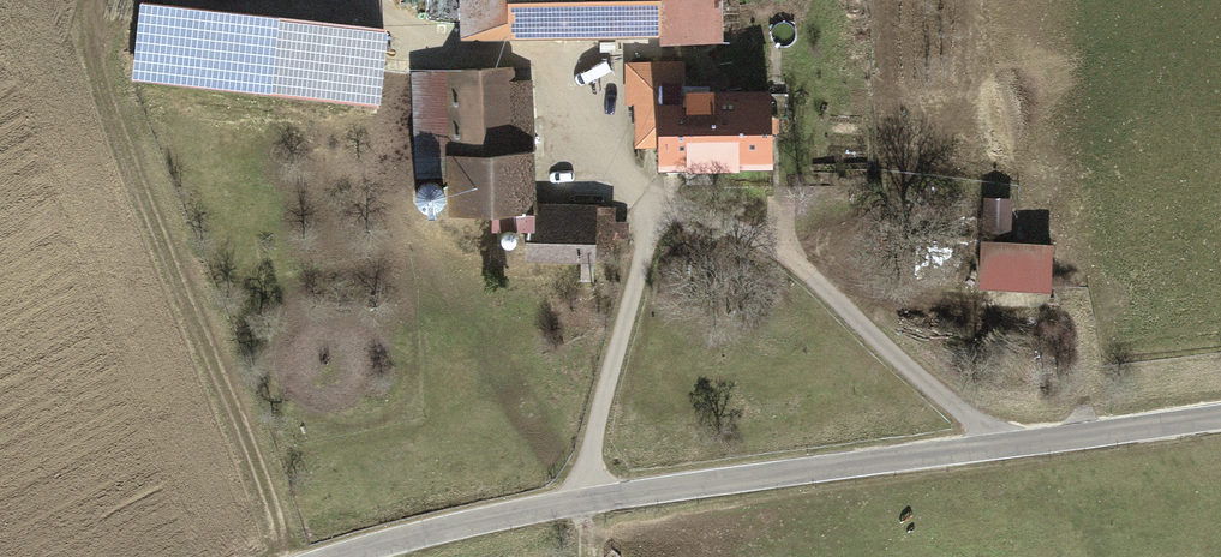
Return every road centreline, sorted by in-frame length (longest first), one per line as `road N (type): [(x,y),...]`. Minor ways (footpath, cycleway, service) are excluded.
road 1 (tertiary): [(348,556),(580,502),(1220,419)]
road 2 (track): [(339,0),(540,65),(655,219)]

